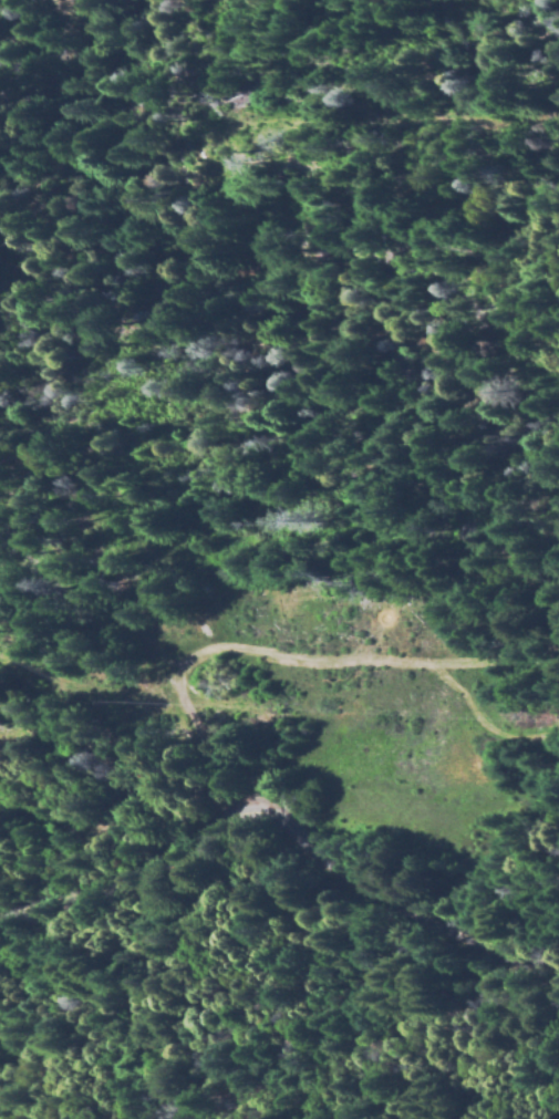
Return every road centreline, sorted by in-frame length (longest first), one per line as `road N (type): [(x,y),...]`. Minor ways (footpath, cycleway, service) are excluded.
road 1 (residential): [(558,966),(449,942),(234,823),(184,830),(86,877),(0,900)]

